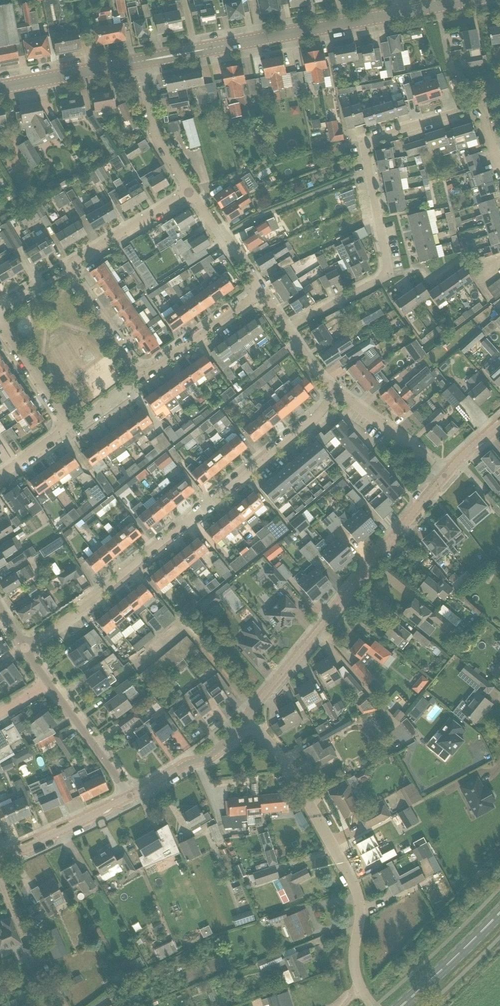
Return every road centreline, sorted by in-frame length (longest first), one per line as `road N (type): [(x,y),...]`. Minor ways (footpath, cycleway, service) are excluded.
road 1 (residential): [(25,649),(315,419),(337,391)]
road 2 (residential): [(287,329),(385,271),(367,142),(472,108)]
road 3 (unclassified): [(374,1005),(357,983),(355,892),(306,796),(248,718)]
road 4 (unclassified): [(248,718),(448,472)]
road 5 (unclassified): [(139,62),(401,13)]
road 6 (residential): [(138,377),(261,293)]
road 7 (residential): [(66,272),(191,192)]
road 8 (unclassified): [(0,859),(131,797)]
road 9 (unclassified): [(131,797),(211,755),(248,718)]
road 10 (residential): [(191,192),(160,142),(139,62)]
road 11 (unclassified): [(0,88),(139,62)]
road 12 (residential): [(131,797),(49,683)]
road 13 (residential): [(448,472),(337,391)]
road 14 (primary): [(401,1005),(499,909)]
road 15 (residential): [(71,425),(0,319)]
road 16 (residential): [(138,377),(66,272)]
road 17 (residential): [(261,293),(191,192)]

